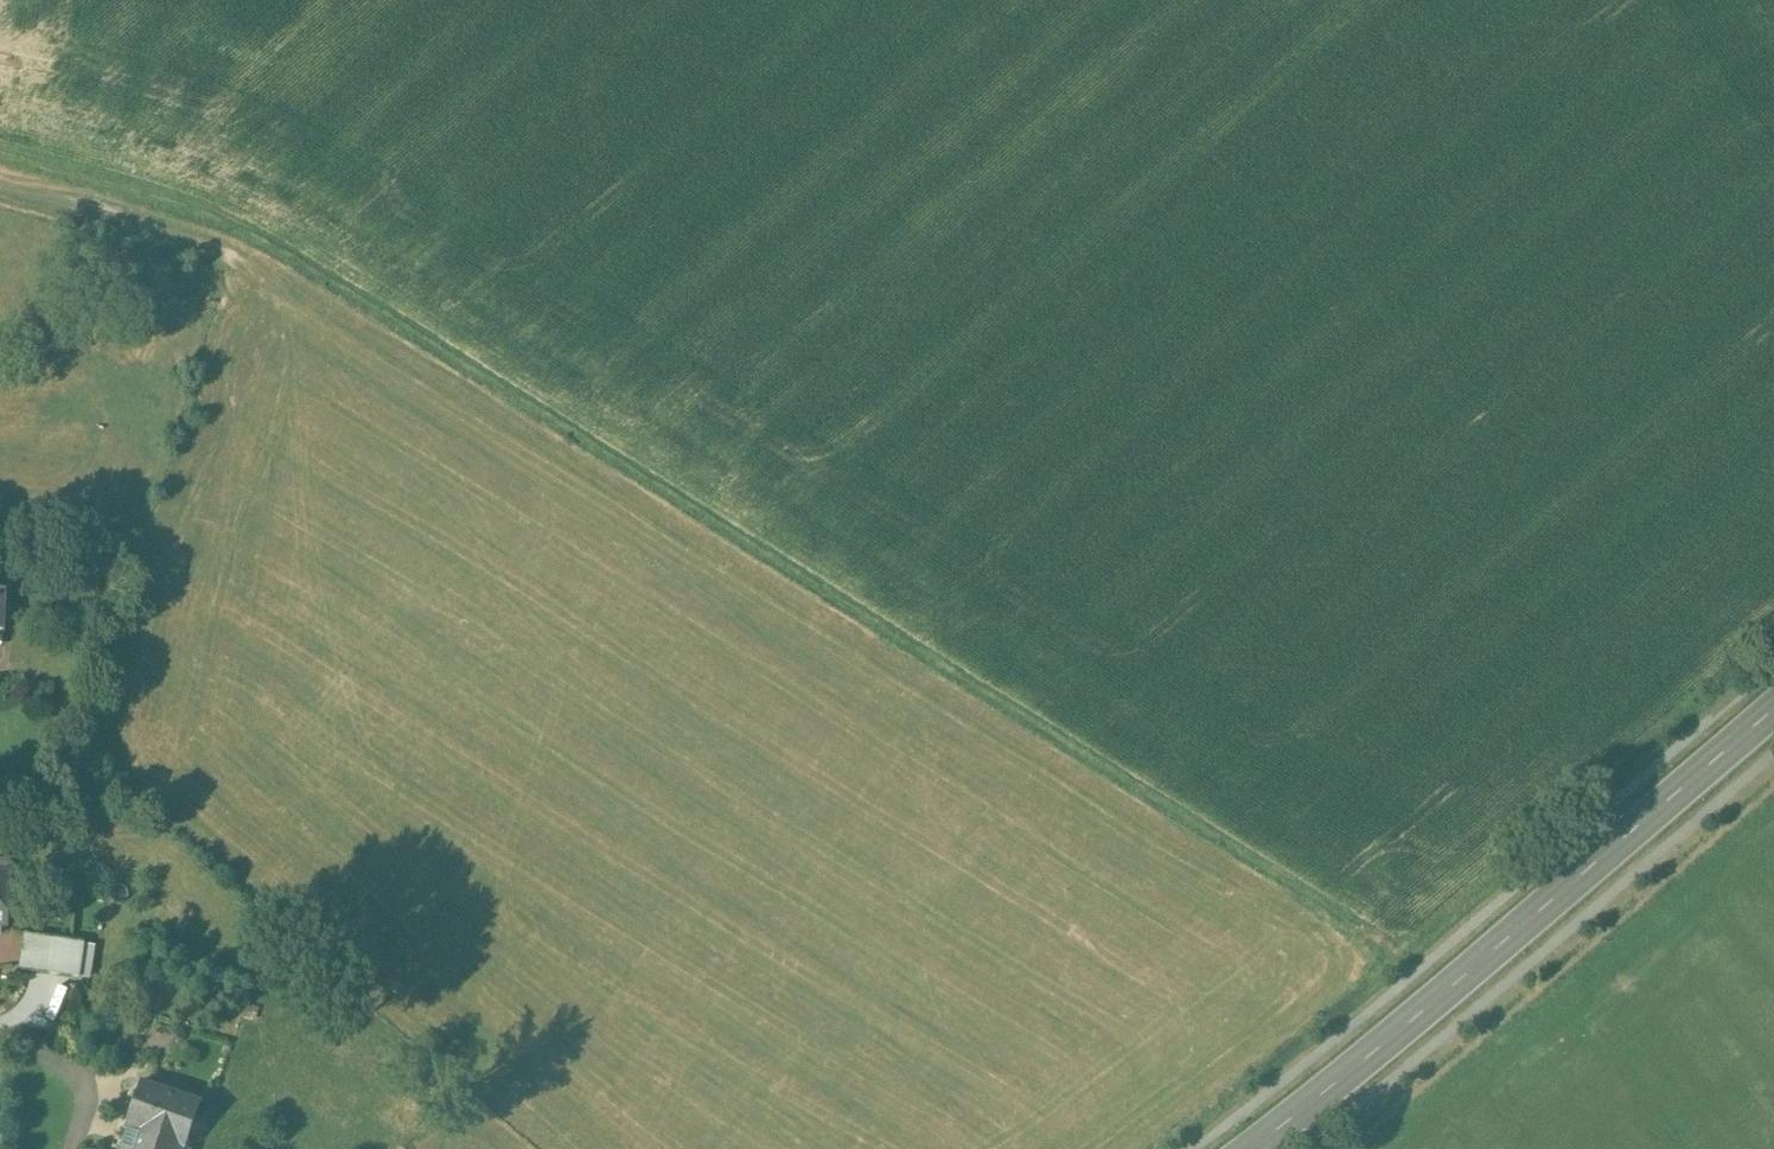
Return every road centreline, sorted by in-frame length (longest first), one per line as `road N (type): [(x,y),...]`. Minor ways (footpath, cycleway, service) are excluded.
road 1 (primary): [(1252,1148),(1384,1050),(1773,712)]

